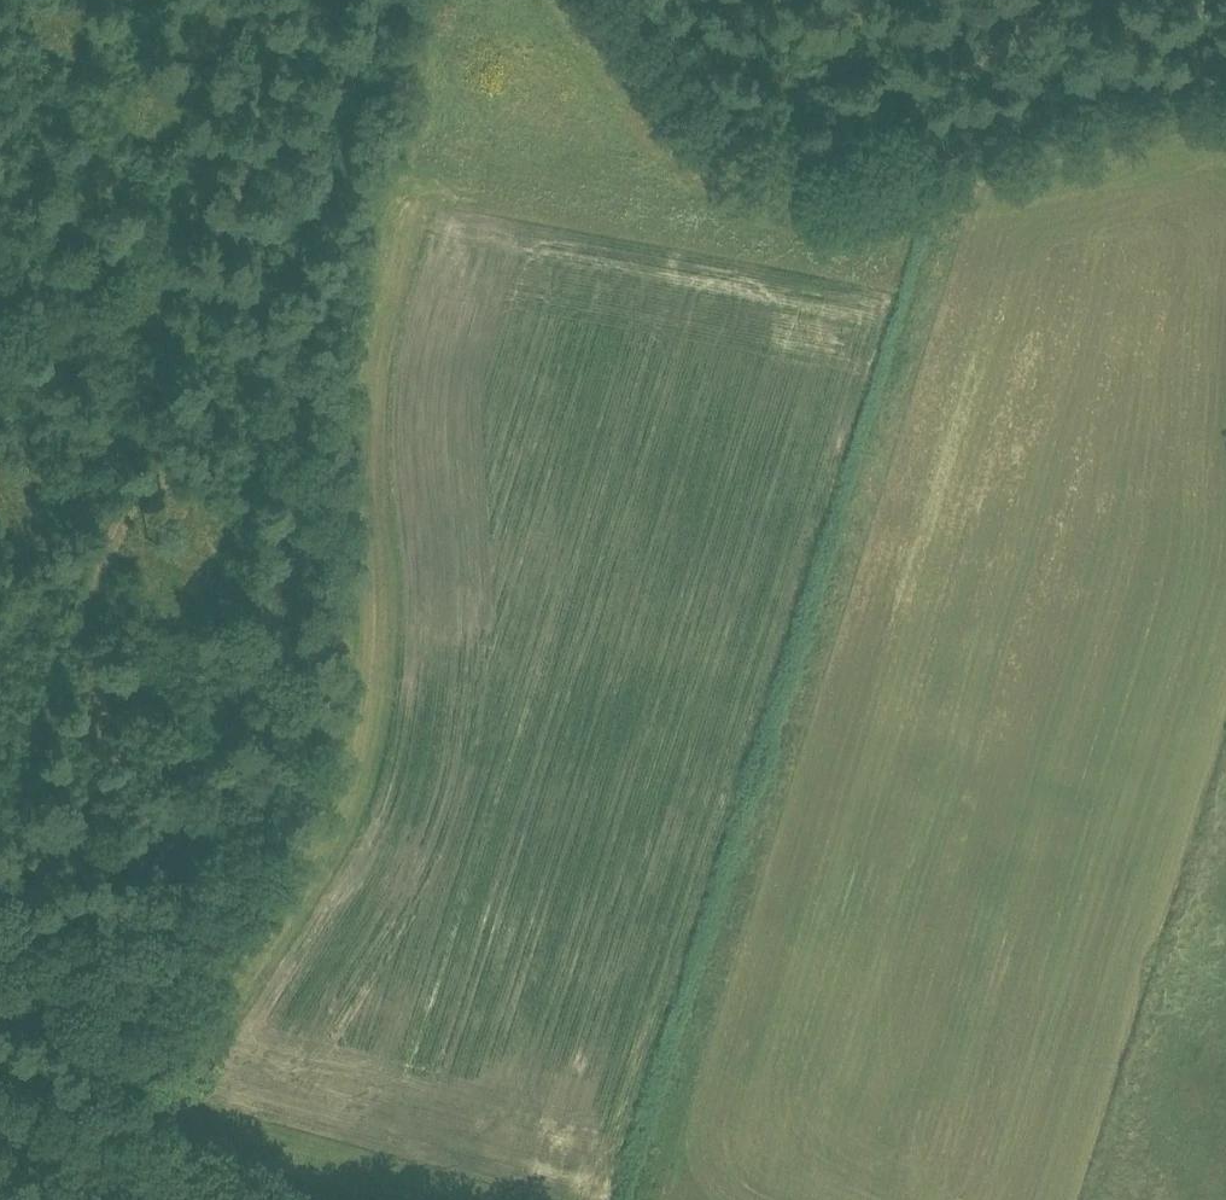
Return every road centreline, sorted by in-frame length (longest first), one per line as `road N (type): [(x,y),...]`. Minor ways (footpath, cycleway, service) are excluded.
road 1 (track): [(182,1199),(0,1146)]

